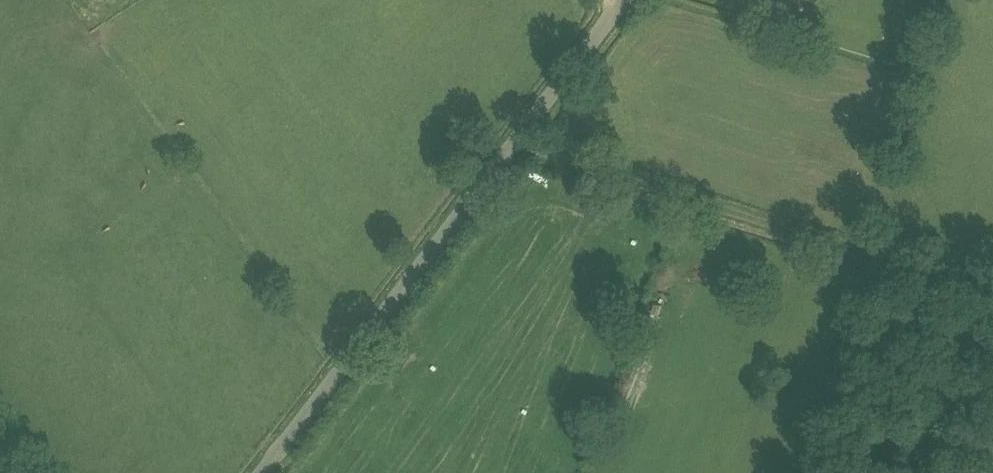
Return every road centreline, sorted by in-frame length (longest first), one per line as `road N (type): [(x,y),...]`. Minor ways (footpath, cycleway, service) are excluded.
road 1 (unclassified): [(630,0),(265,472)]

